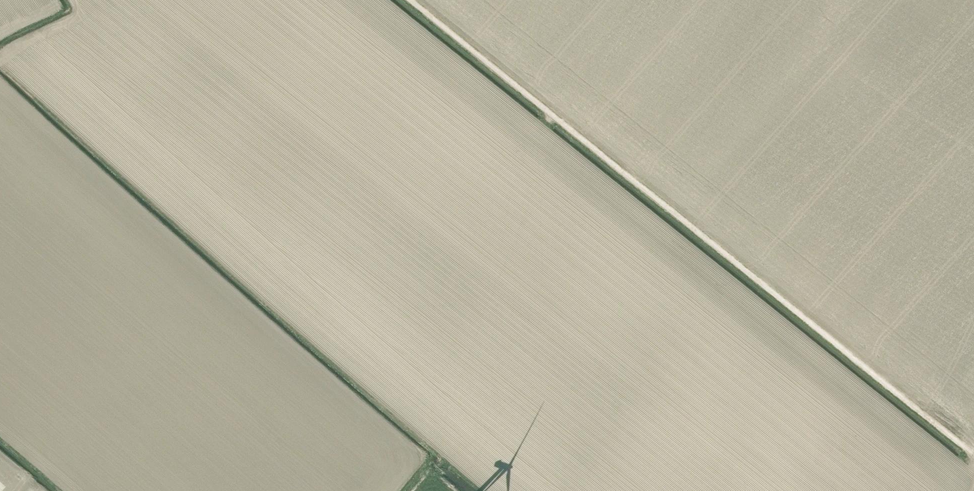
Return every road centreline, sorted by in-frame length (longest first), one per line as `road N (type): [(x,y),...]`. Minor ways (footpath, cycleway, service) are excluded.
road 1 (track): [(973,450),(412,0)]

